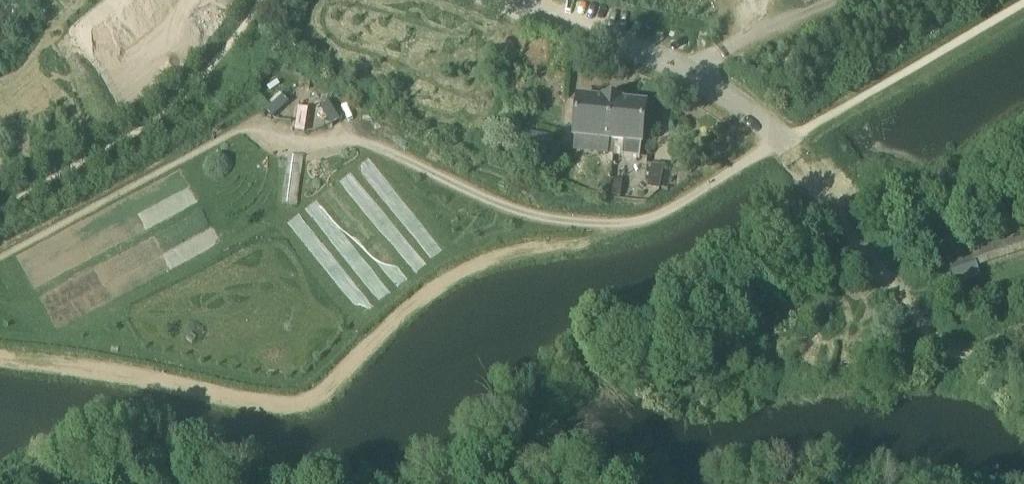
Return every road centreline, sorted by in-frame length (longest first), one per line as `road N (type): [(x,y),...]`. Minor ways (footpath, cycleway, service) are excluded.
road 1 (residential): [(906,306),(792,154),(720,94),(497,0)]
road 2 (track): [(783,145),(644,220)]

